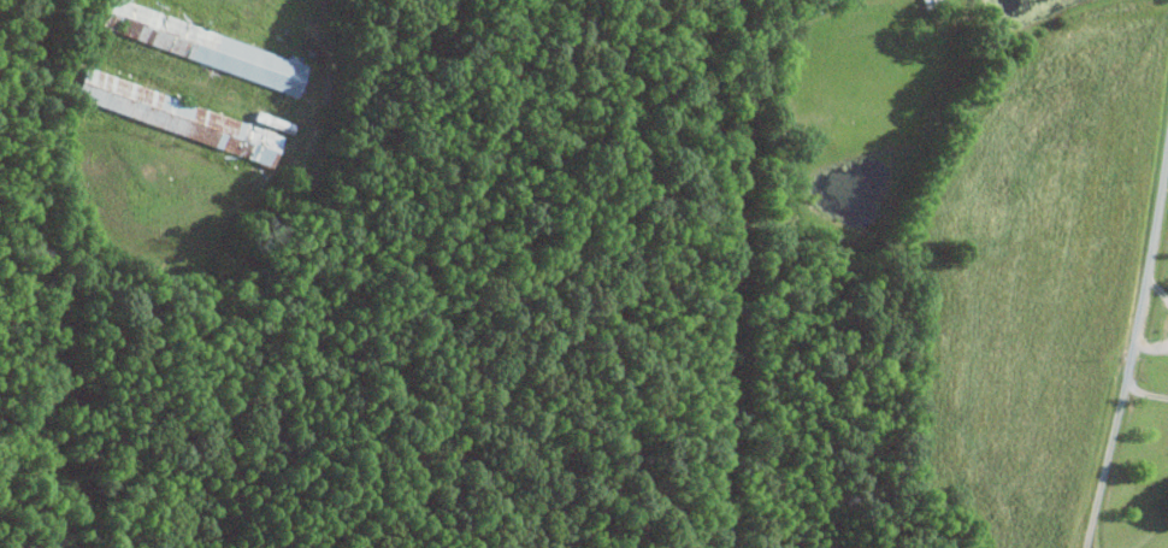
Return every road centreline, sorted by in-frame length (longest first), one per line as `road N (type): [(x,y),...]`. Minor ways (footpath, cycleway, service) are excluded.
road 1 (residential): [(1167,148),(1128,383),(1088,547)]

